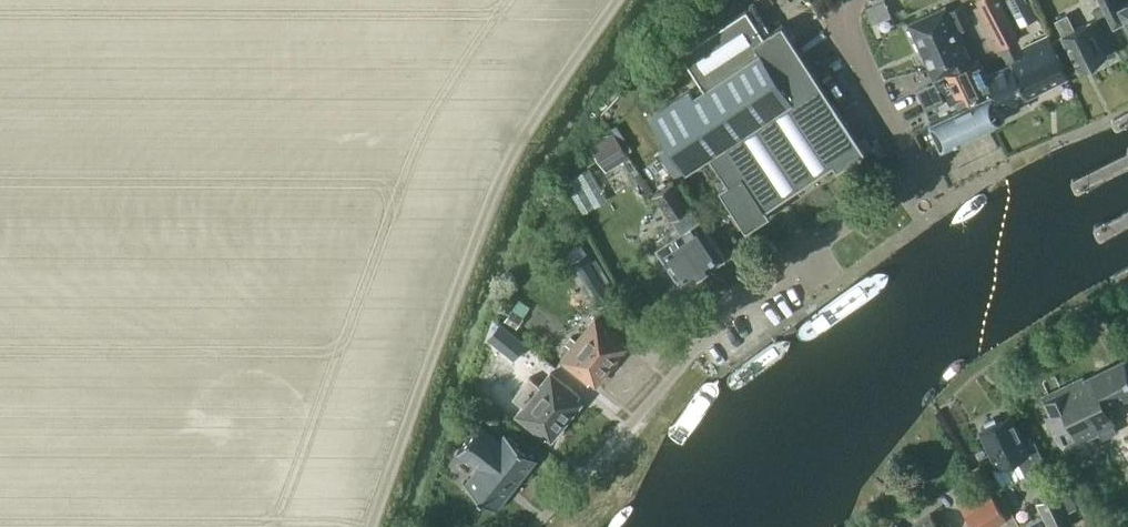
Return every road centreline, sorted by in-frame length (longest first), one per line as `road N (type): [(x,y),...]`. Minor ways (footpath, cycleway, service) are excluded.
road 1 (residential): [(691,353),(700,334),(911,173),(853,34),(856,0)]

